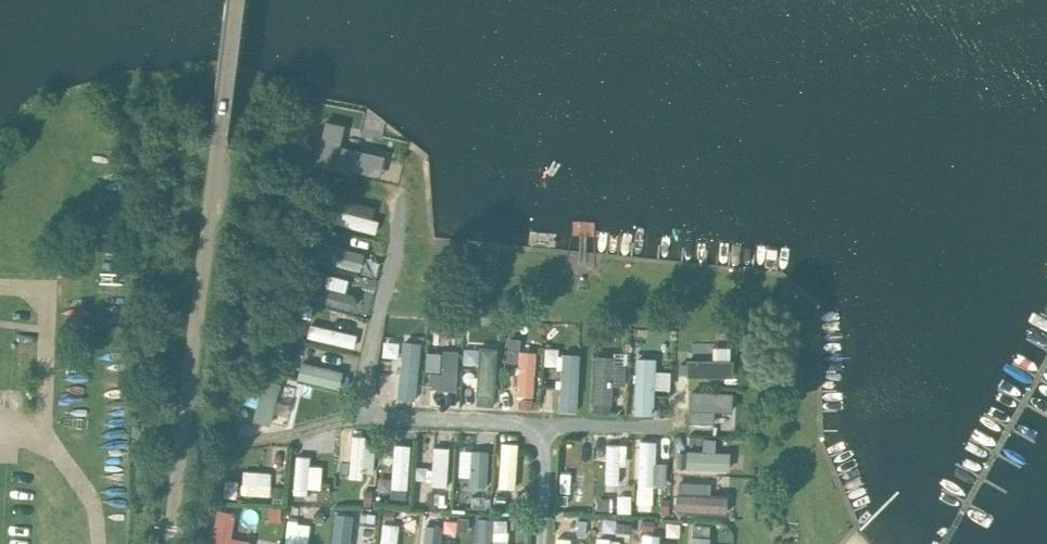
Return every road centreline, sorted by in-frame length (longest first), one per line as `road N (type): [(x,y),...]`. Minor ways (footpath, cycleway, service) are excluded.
road 1 (unclassified): [(169,543),(234,0)]

